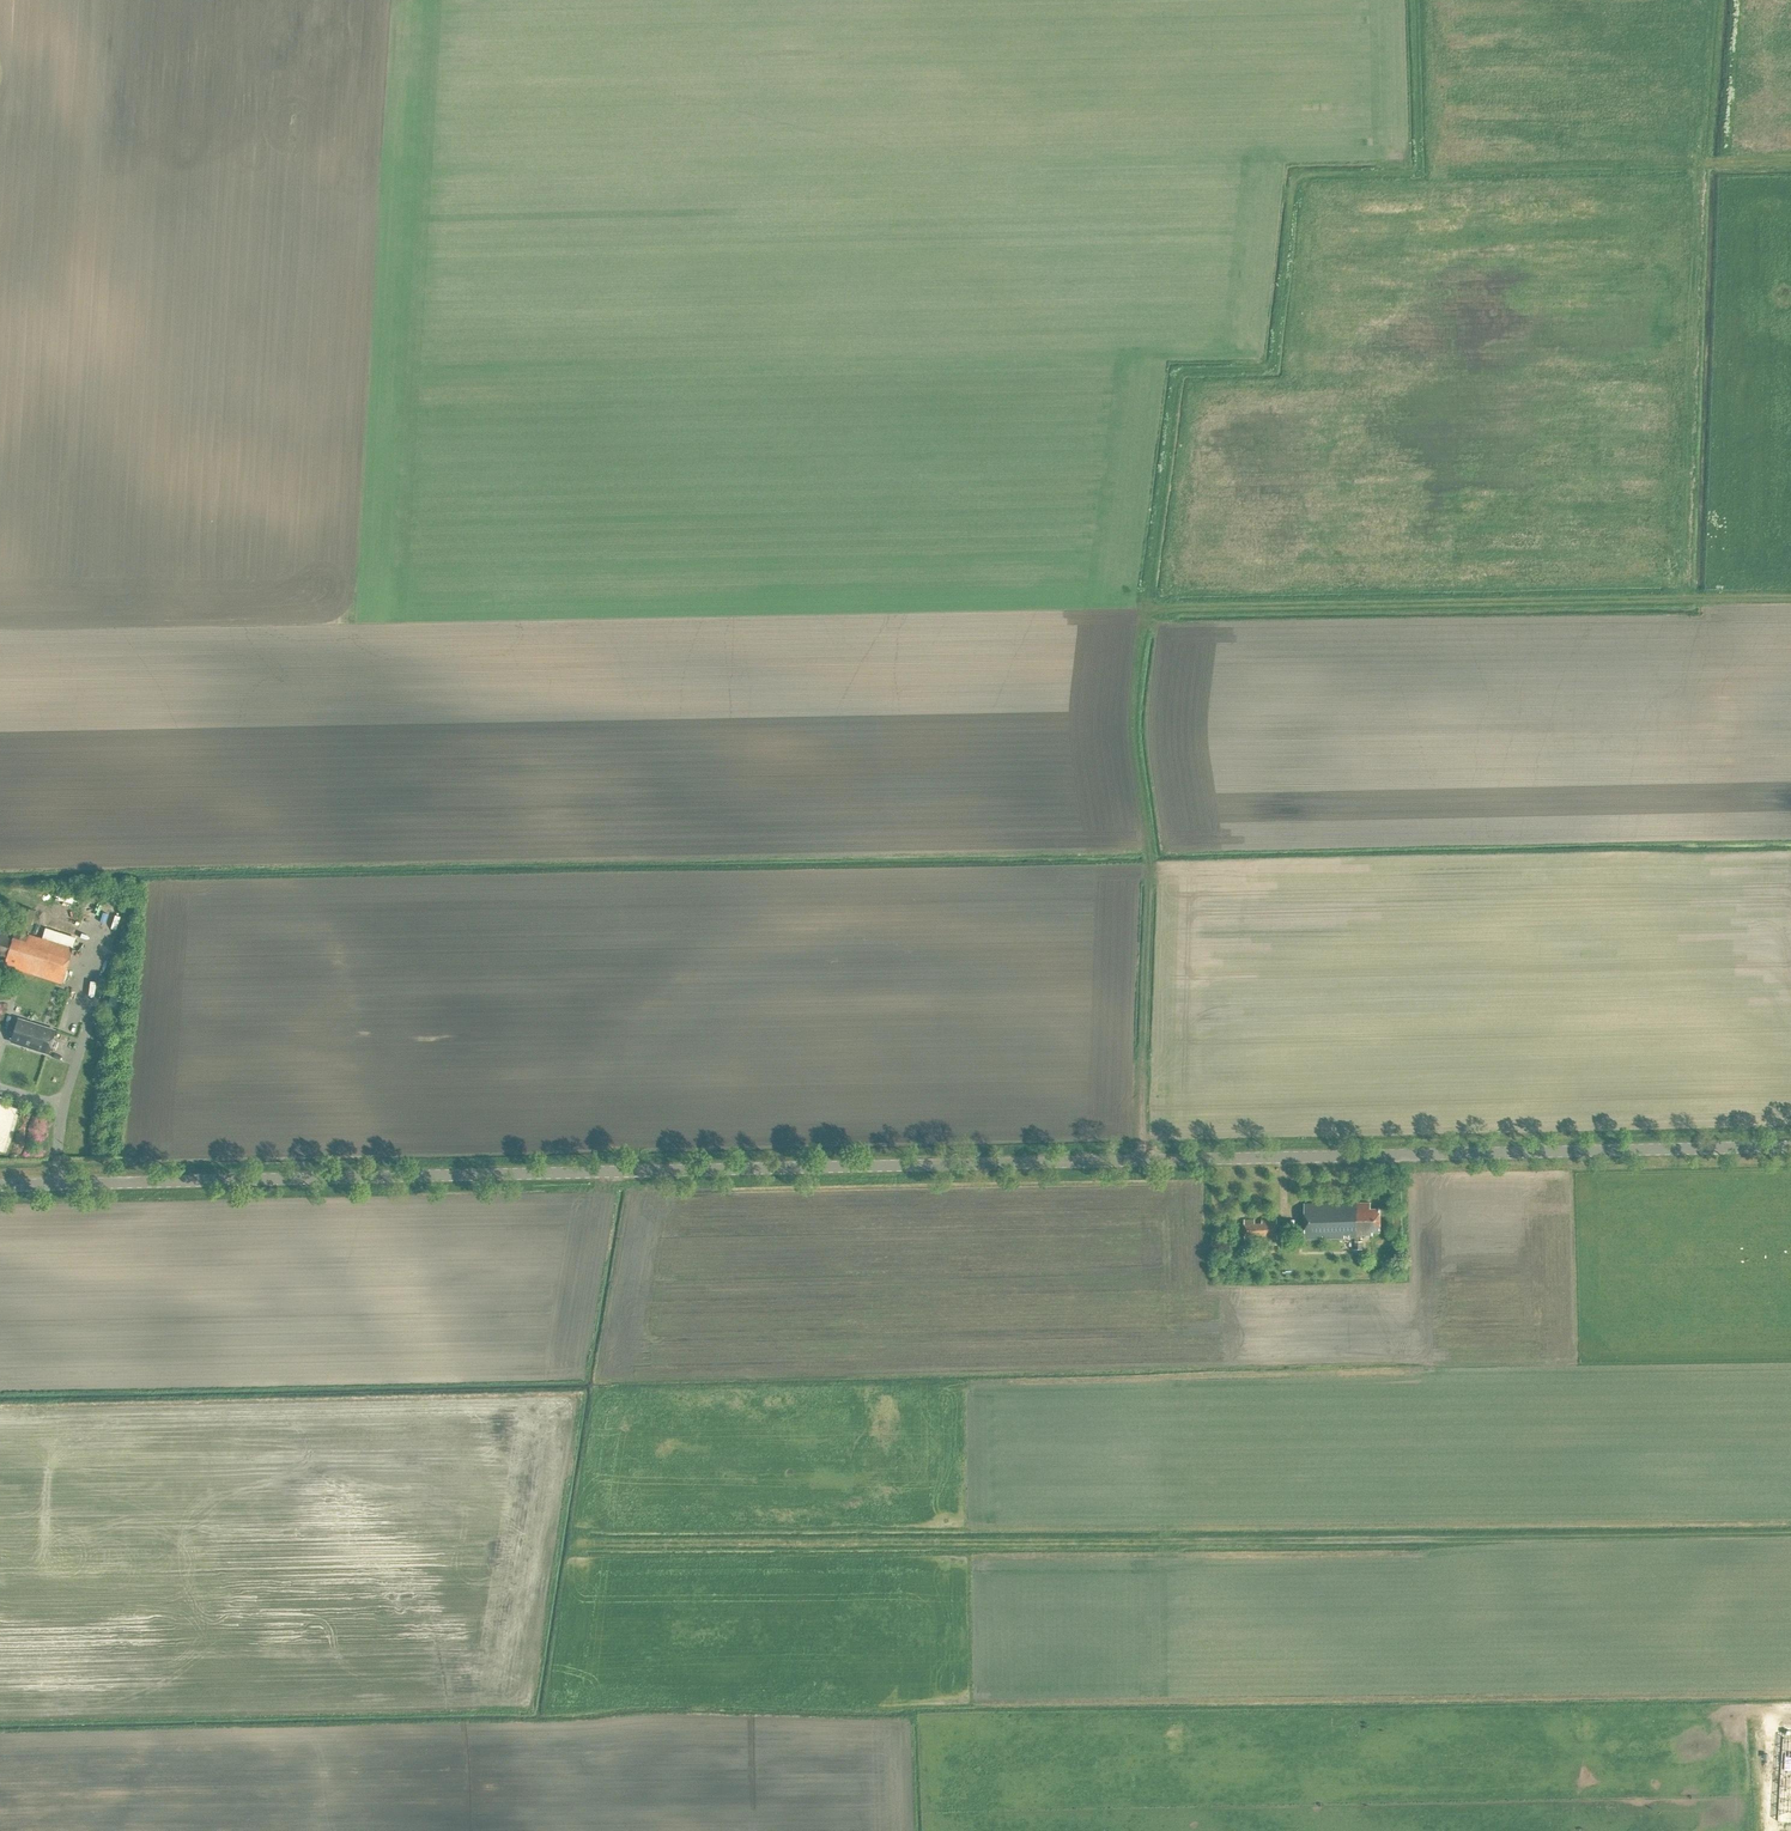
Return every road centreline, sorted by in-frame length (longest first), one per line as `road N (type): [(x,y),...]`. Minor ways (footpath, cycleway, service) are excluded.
road 1 (tertiary): [(0,1186),(1790,1147)]
road 2 (track): [(1790,598),(1147,609)]

